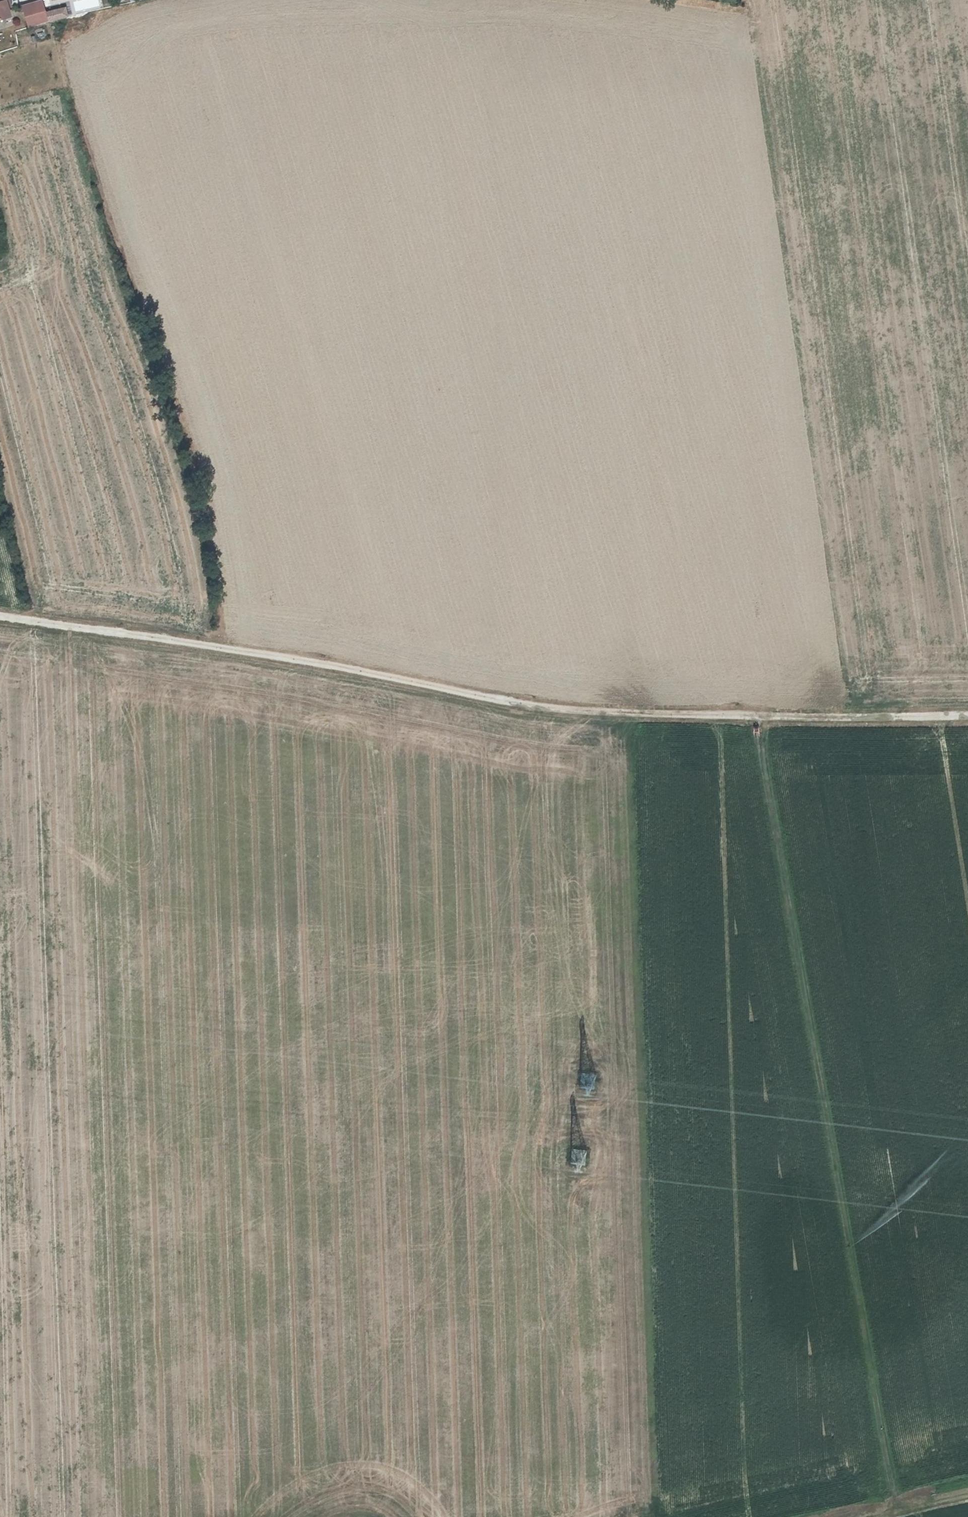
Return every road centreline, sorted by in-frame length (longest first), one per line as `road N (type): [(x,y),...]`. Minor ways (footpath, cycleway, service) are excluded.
road 1 (track): [(757,713),(897,1509)]

